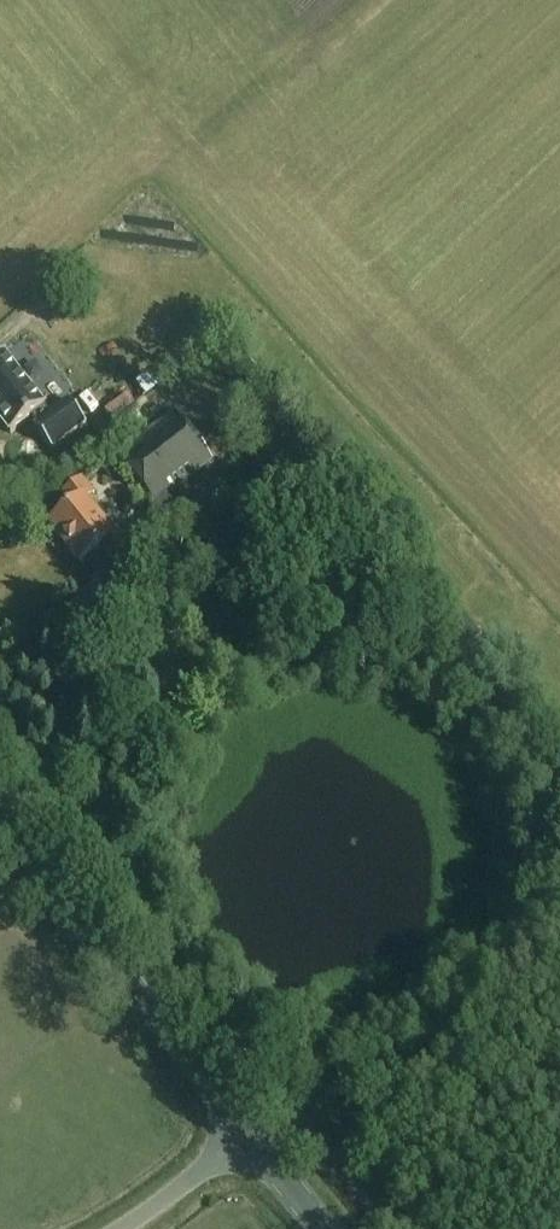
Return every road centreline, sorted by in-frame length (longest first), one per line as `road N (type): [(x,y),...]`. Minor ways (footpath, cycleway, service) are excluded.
road 1 (secondary): [(251,1135),(0,816)]
road 2 (tertiary): [(121,1228),(251,1135)]

